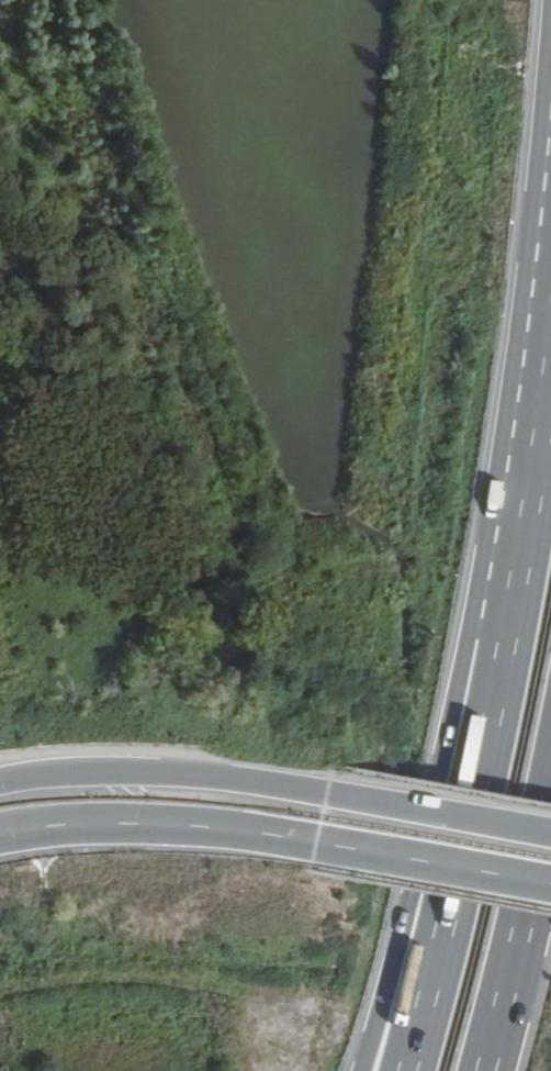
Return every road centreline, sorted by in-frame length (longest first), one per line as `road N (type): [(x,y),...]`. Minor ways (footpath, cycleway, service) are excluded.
road 1 (motorway): [(550,835),(219,779),(95,772),(0,784)]
road 2 (motorway): [(511,647),(410,1070)]
road 3 (motorway): [(0,836),(115,823),(203,824),(422,863)]
road 4 (motorway): [(488,1070),(550,791)]
road 5 (motorway): [(550,380),(511,647)]
road 6 (motorway): [(511,647),(463,722),(422,863)]
road 7 (motorway): [(422,863),(362,1070)]
road 8 (motorway): [(422,863),(550,887)]

